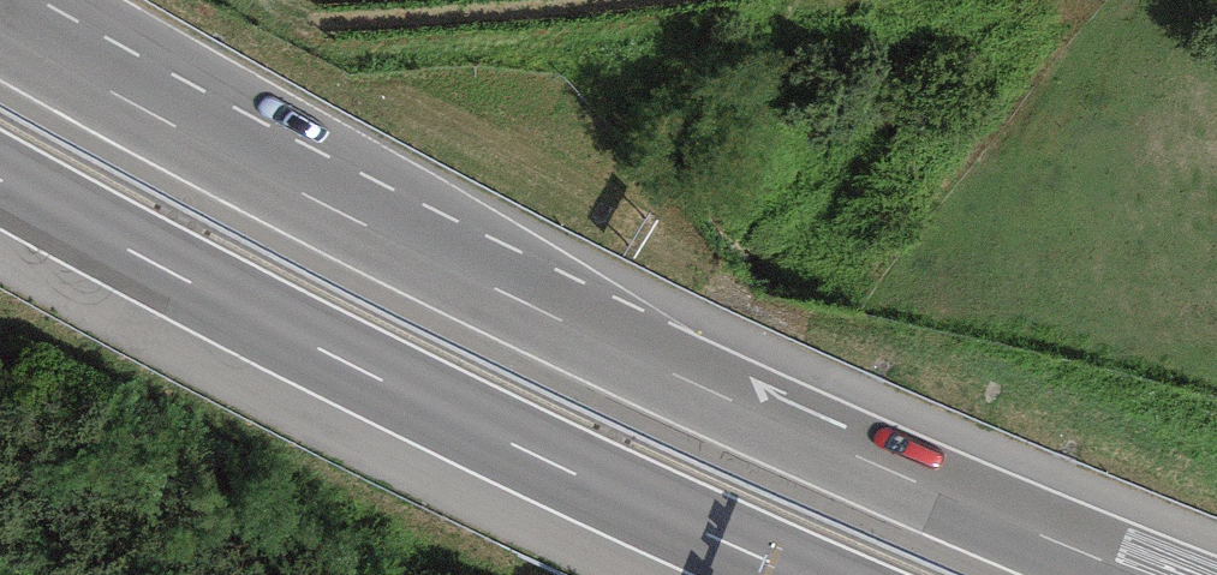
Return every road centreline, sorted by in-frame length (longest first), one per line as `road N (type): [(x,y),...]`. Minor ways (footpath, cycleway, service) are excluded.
road 1 (motorway): [(1147,574),(657,364),(398,240),(0,24)]
road 2 (motorway): [(0,180),(380,381),(794,574)]

